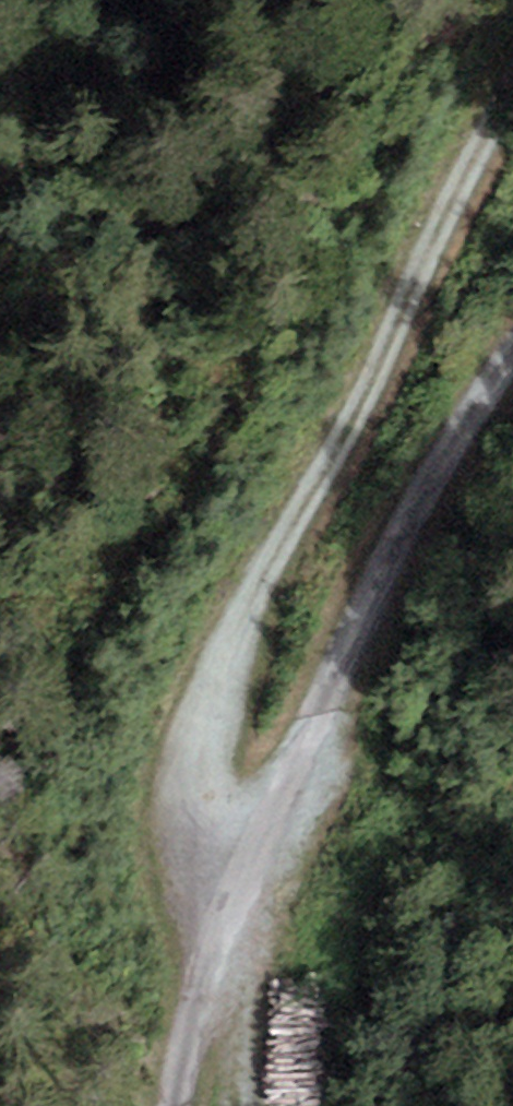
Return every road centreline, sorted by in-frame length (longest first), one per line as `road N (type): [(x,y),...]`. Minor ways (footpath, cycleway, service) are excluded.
road 1 (track): [(512,101),(259,608),(200,789),(233,900)]
road 2 (track): [(512,338),(233,900)]
road 3 (track): [(233,900),(193,1105)]

